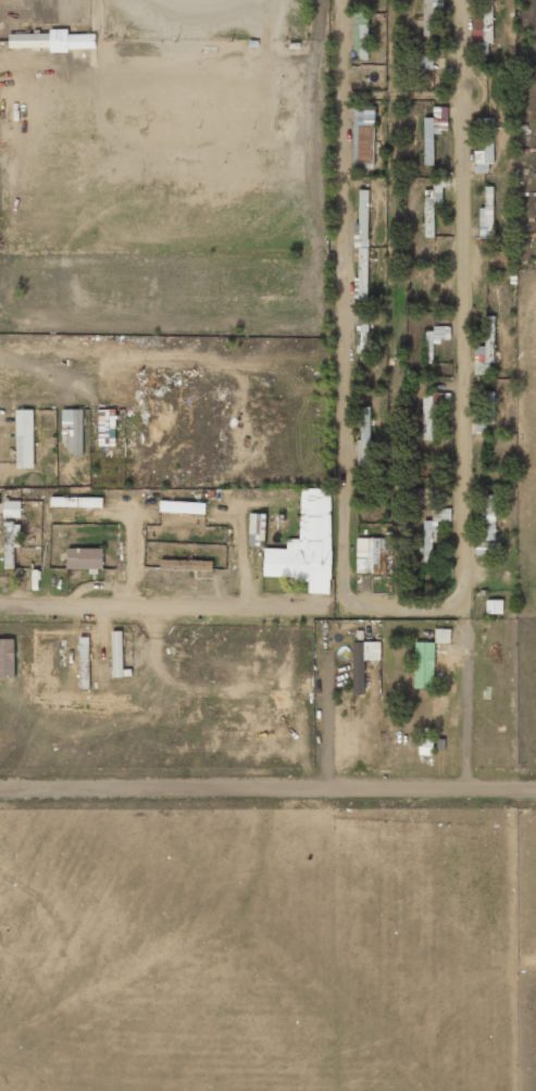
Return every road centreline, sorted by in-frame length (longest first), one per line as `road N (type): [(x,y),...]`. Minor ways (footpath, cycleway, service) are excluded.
road 1 (residential): [(340,0),(345,606),(463,606),(462,0)]

